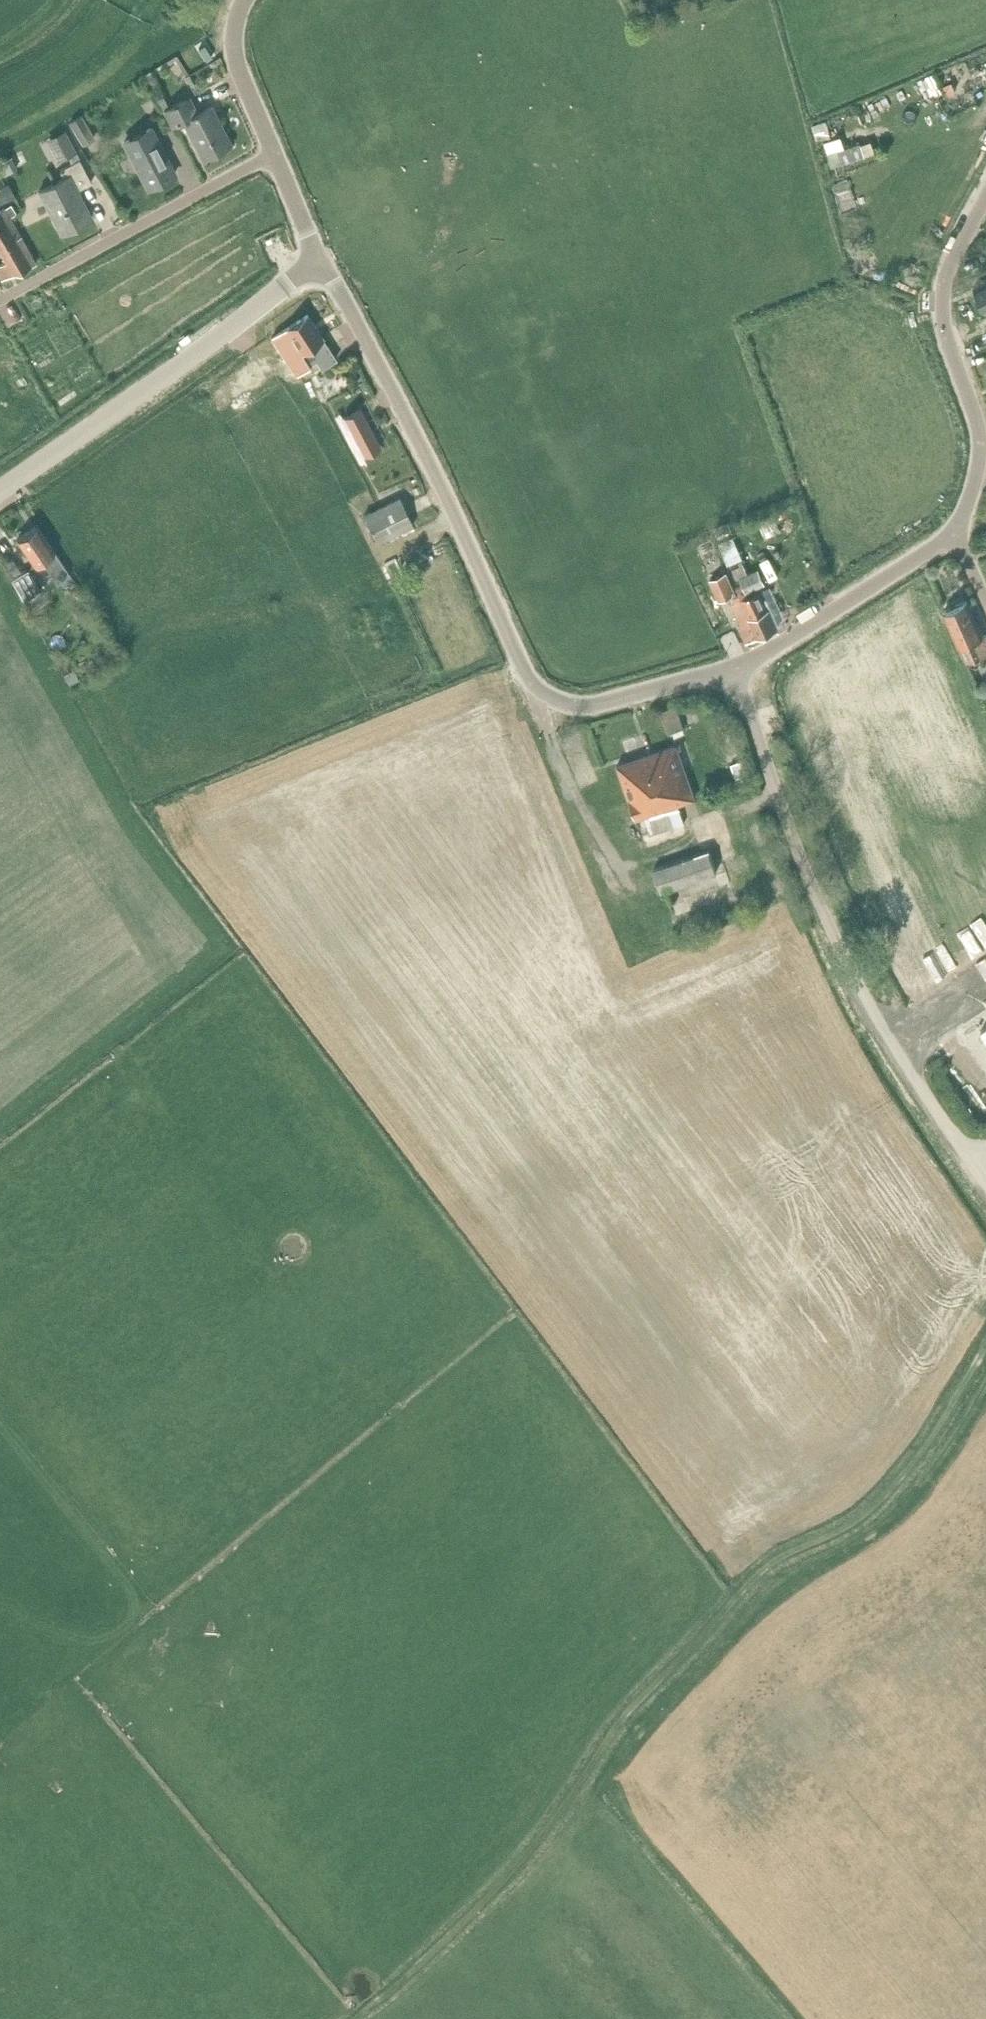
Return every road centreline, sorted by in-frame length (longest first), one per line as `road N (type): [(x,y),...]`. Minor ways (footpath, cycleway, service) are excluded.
road 1 (unclassified): [(739,668),(588,708),(556,702),(534,685),(320,259)]
road 2 (unclassified): [(739,668),(884,580),(965,513),(982,440),(944,334),(941,299),(954,250),(985,191)]
road 3 (unclassified): [(985,1182),(906,1063),(828,920),(739,668)]
road 4 (tertiary): [(0,489),(191,360),(320,259)]
road 5 (residential): [(0,299),(273,153)]
road 6 (tertiary): [(273,153),(236,59),(233,34),(243,0)]

